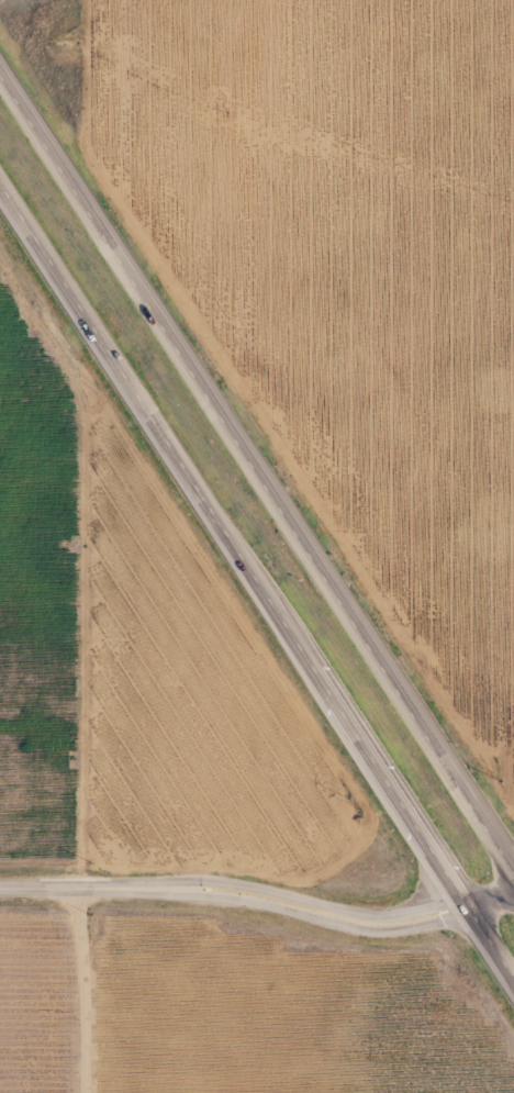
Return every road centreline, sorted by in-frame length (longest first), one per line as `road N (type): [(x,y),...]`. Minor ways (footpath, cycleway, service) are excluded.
road 1 (trunk): [(513,880),(0,79)]
road 2 (trunk): [(0,188),(513,985)]
road 3 (secondary): [(513,902),(380,932),(210,899),(0,893)]
road 4 (residential): [(67,1092),(80,893)]

